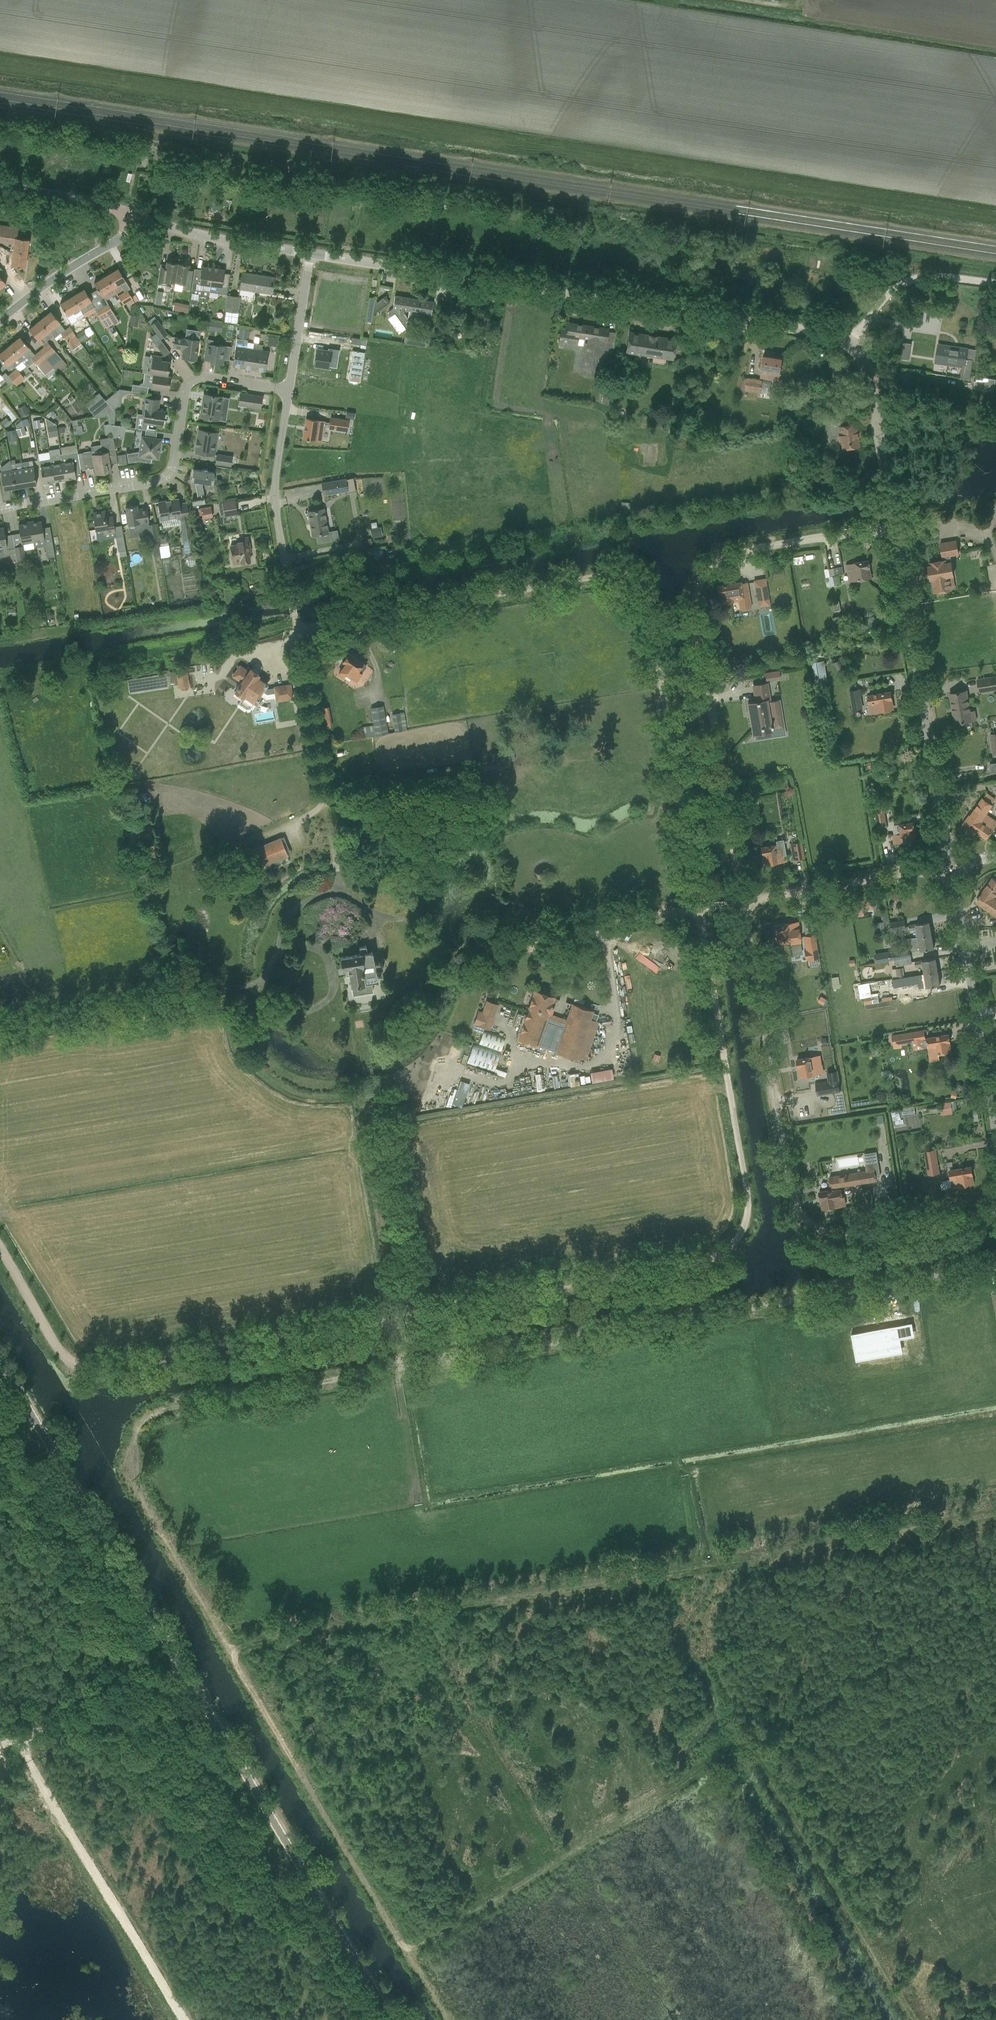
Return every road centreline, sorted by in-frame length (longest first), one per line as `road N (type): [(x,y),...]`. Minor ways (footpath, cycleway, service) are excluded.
road 1 (track): [(455,2019),(136,1468),(138,1437),(155,1413),(406,1366)]
road 2 (residential): [(699,909),(646,599),(633,578),(617,573),(296,630),(275,505),(290,391)]
road 3 (track): [(231,1638),(995,1507)]
road 4 (tertiary): [(392,2019),(0,1368)]
road 5 (track): [(412,1947),(736,1751),(749,1752),(909,2019)]
road 6 (track): [(394,1315),(722,1256),(735,1244),(749,1196),(699,909)]
road 7 (tertiary): [(850,345),(829,335),(311,254)]
road 8 (residential): [(743,902),(695,597),(705,574),(742,551),(894,531)]
road 9 (residential): [(995,1210),(846,1236),(816,1229),(799,1213),(743,902)]
road 10 (track): [(406,1366),(870,1287)]
road 11 (residential): [(0,509),(168,473),(191,382),(204,377),(290,391)]
road 12 (tertiary): [(963,863),(947,836),(894,531)]
road 13 (track): [(100,1364),(394,1315)]
road 14 (residential): [(995,1141),(954,880)]
road 15 (residential): [(743,902),(916,871),(954,880)]
road 16 (tertiary): [(894,531),(871,376),(850,345)]
road 17 (tertiary): [(311,254),(198,236),(129,213)]
road 18 (unclassified): [(995,285),(913,279),(884,298),(850,345)]
road 19 (residential): [(0,320),(120,239),(129,213)]
road 20 (track): [(100,1364),(61,1350),(0,1248)]
road 21 (residential): [(290,391),(311,254)]
road 22 (tertiary): [(129,213),(0,187)]
road 23 (unclassified): [(870,1287),(995,1265)]

